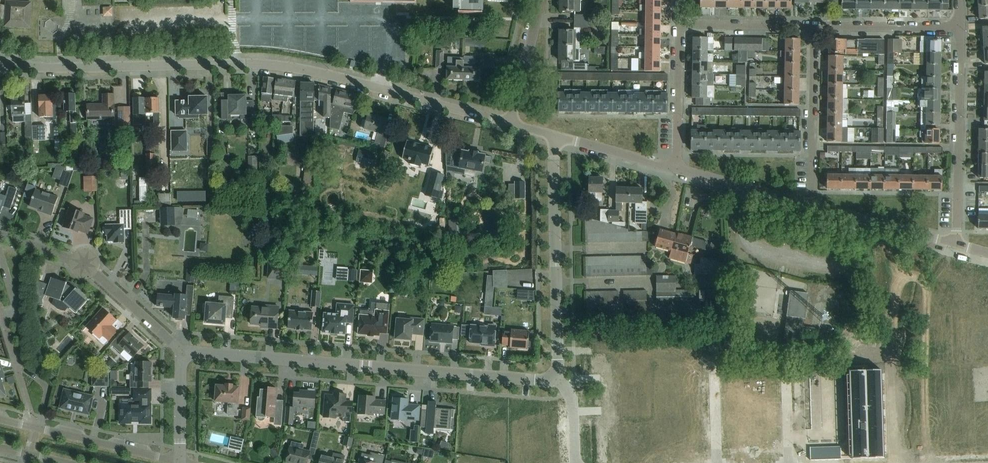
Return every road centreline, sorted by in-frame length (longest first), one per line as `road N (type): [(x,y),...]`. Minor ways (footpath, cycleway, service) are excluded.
road 1 (unclassified): [(511,126),(262,62),(69,69),(0,62)]
road 2 (residential): [(183,351),(554,375)]
road 3 (residential): [(554,375),(554,139)]
road 4 (residential): [(956,248),(960,26)]
road 5 (residential): [(183,351),(93,270),(0,235)]
road 6 (unclassified): [(869,225),(860,254),(841,262),(759,241),(748,219),(749,190)]
road 7 (residential): [(810,209),(814,26)]
road 8 (residential): [(178,461),(0,420)]
road 9 (residential): [(814,26),(960,26)]
road 10 (residential): [(677,172),(679,27)]
road 11 (residential): [(679,27),(814,26)]
road 12 (unclassified): [(511,126),(538,0)]
road 13 (unclassified): [(677,172),(554,139)]

